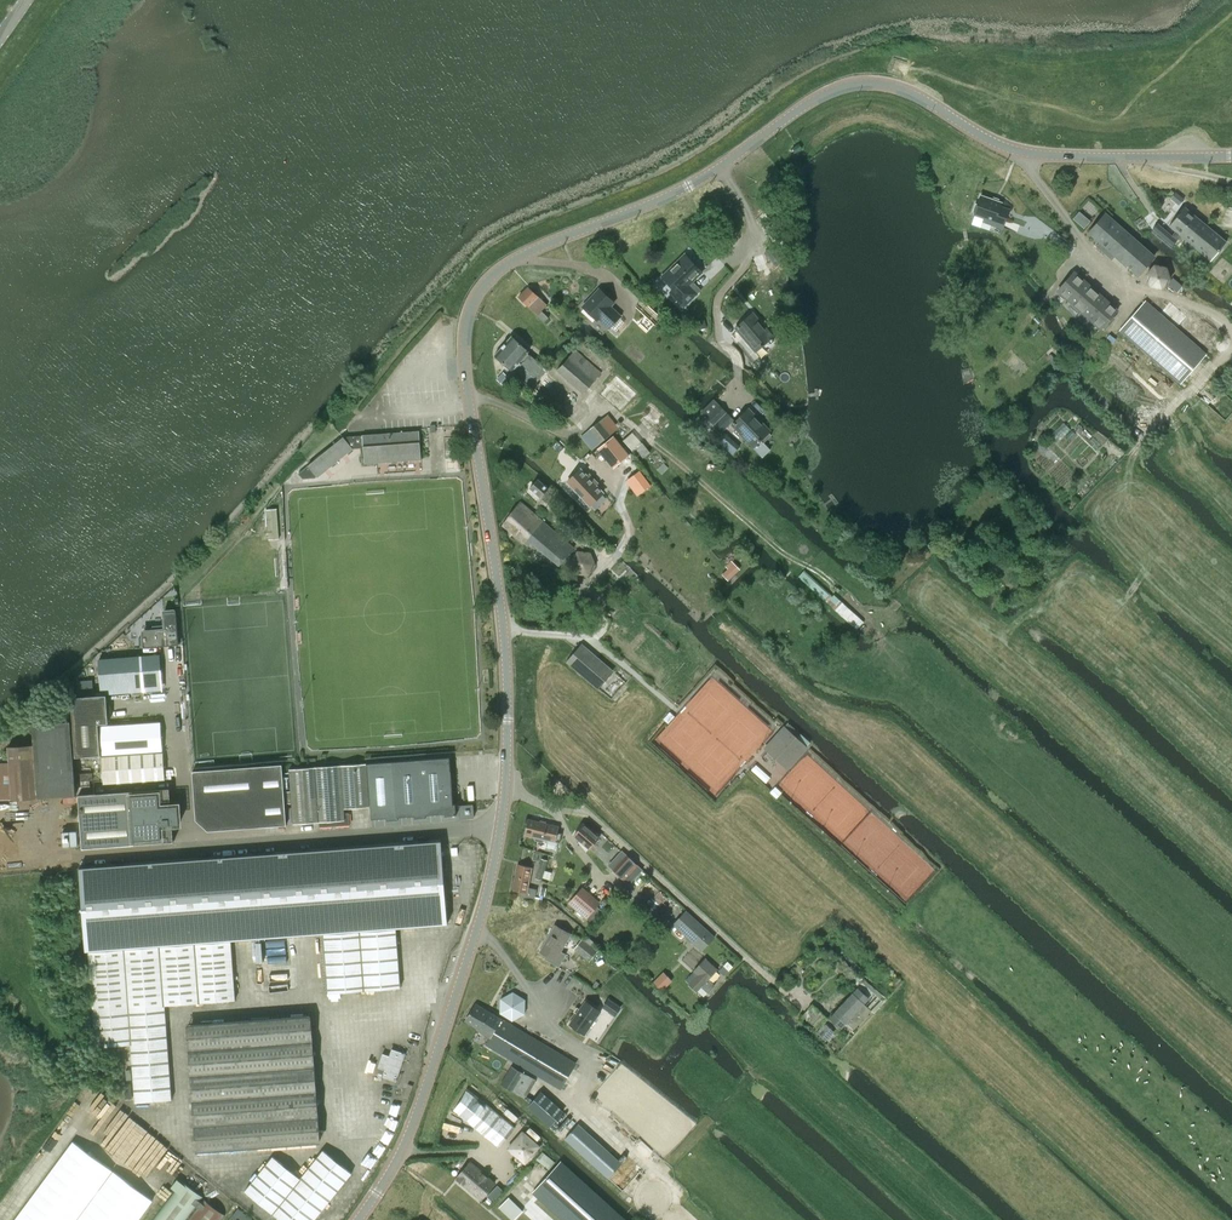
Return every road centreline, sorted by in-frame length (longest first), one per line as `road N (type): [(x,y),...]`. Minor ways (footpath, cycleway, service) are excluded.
road 1 (tertiary): [(501,824),(504,629),(465,350),(473,301),(490,277),(523,254),(689,186),(811,101),(857,84),(906,91),(989,140),(1029,154),(1231,156)]
road 2 (tertiary): [(357,1219),(410,1131),(476,933),(501,824)]
road 3 (unclassified): [(501,824),(189,846)]
road 4 (unclassified): [(189,846),(176,699),(118,704)]

